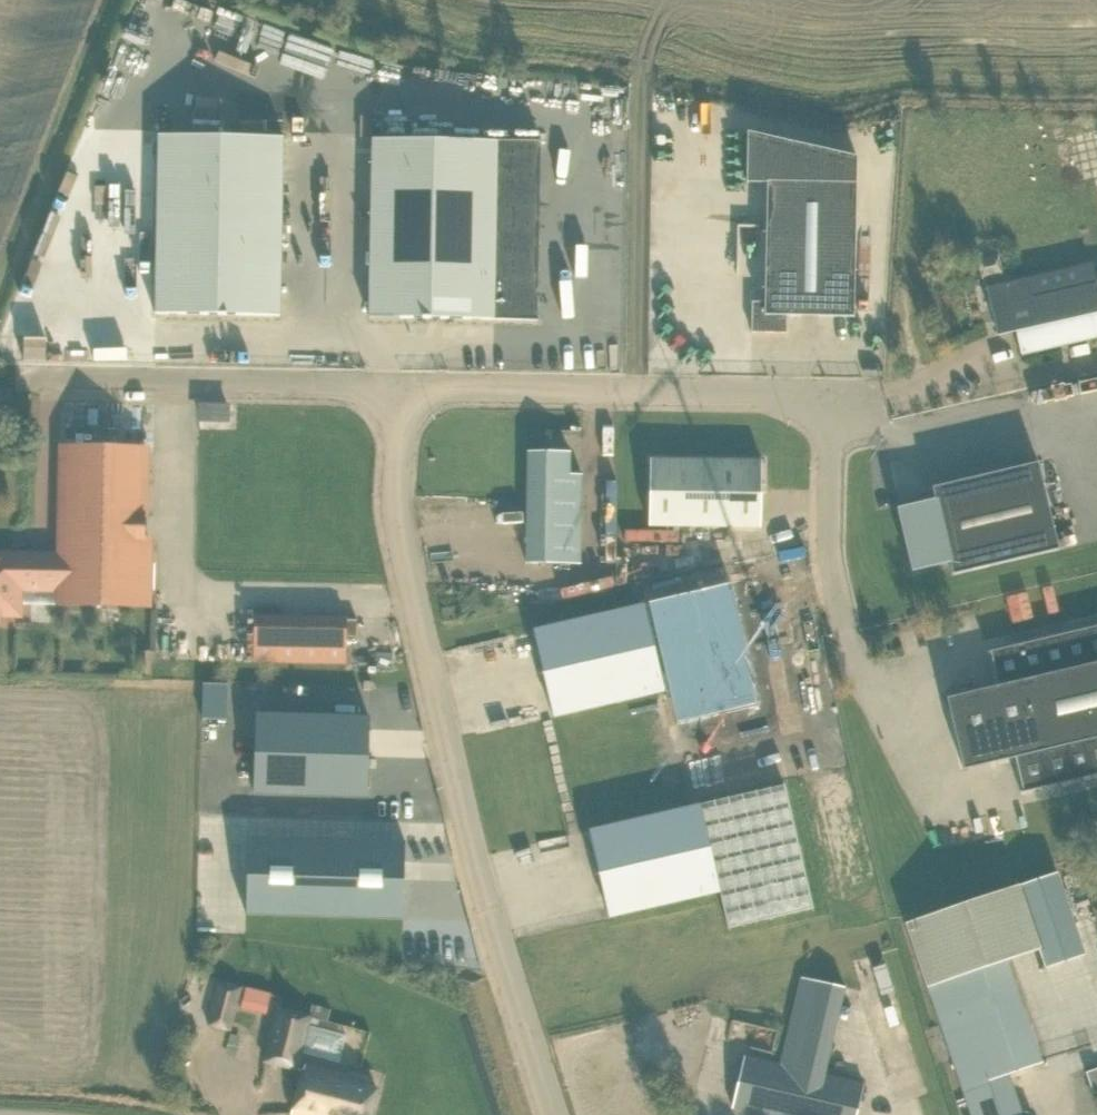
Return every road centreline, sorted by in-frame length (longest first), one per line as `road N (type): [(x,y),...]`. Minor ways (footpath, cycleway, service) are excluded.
road 1 (unclassified): [(553,1114),(486,904),(396,506),(405,387)]
road 2 (unclassified): [(405,387),(807,398),(833,420),(841,616)]
road 3 (unclassified): [(405,387),(31,382)]

